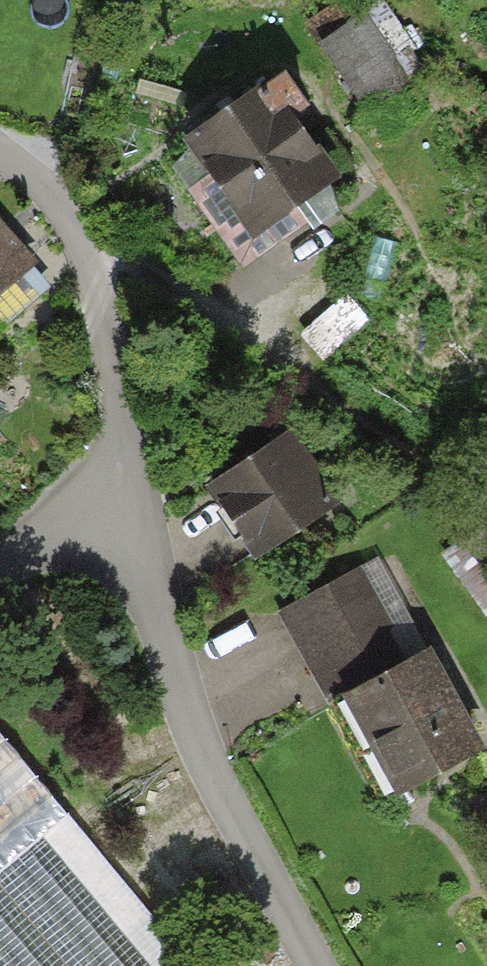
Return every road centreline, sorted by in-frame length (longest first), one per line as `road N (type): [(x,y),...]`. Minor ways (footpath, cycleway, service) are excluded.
road 1 (residential): [(133,485),(182,718),(315,965)]
road 2 (residential): [(0,148),(34,176),(88,259),(133,485)]
road 3 (residential): [(0,571),(96,491),(133,485)]

